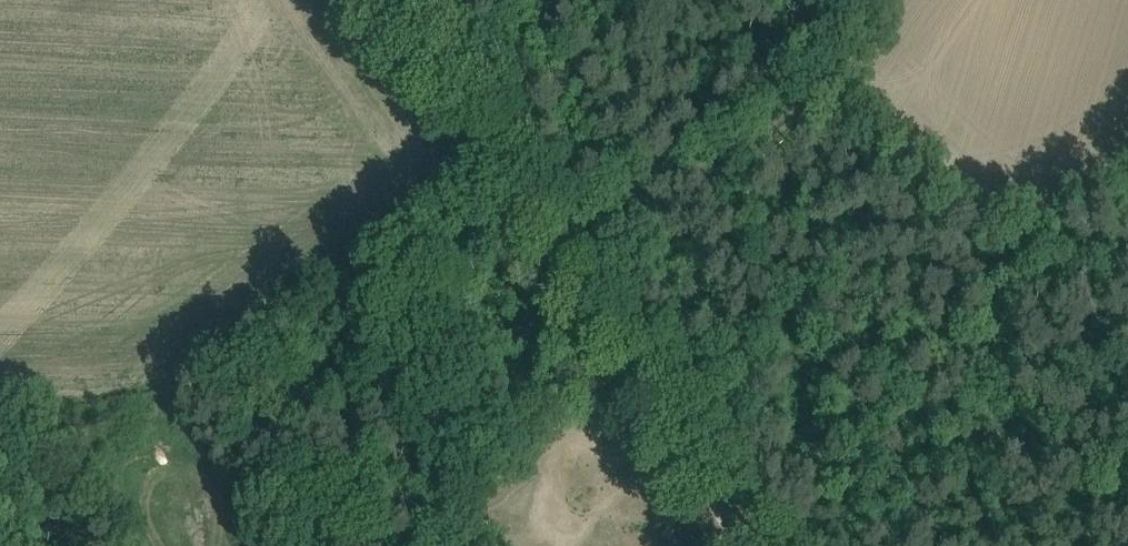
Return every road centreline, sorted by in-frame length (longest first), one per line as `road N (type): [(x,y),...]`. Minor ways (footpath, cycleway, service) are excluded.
road 1 (unclassified): [(751,545),(392,0)]
road 2 (track): [(543,229),(584,195),(663,177),(815,81)]
road 3 (track): [(628,359),(577,418),(474,509),(404,545)]

